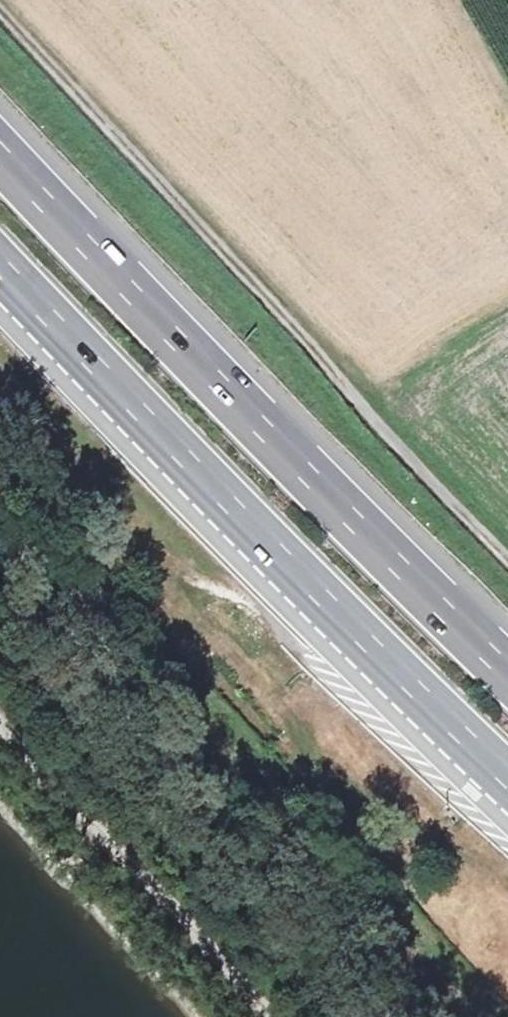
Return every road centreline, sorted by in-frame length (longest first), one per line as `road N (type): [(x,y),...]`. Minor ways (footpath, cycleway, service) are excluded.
road 1 (track): [(507,560),(358,409),(0,18)]
road 2 (motorway): [(0,263),(507,778)]
road 3 (motorway): [(507,650),(0,140)]
road 4 (track): [(270,1016),(0,725)]

